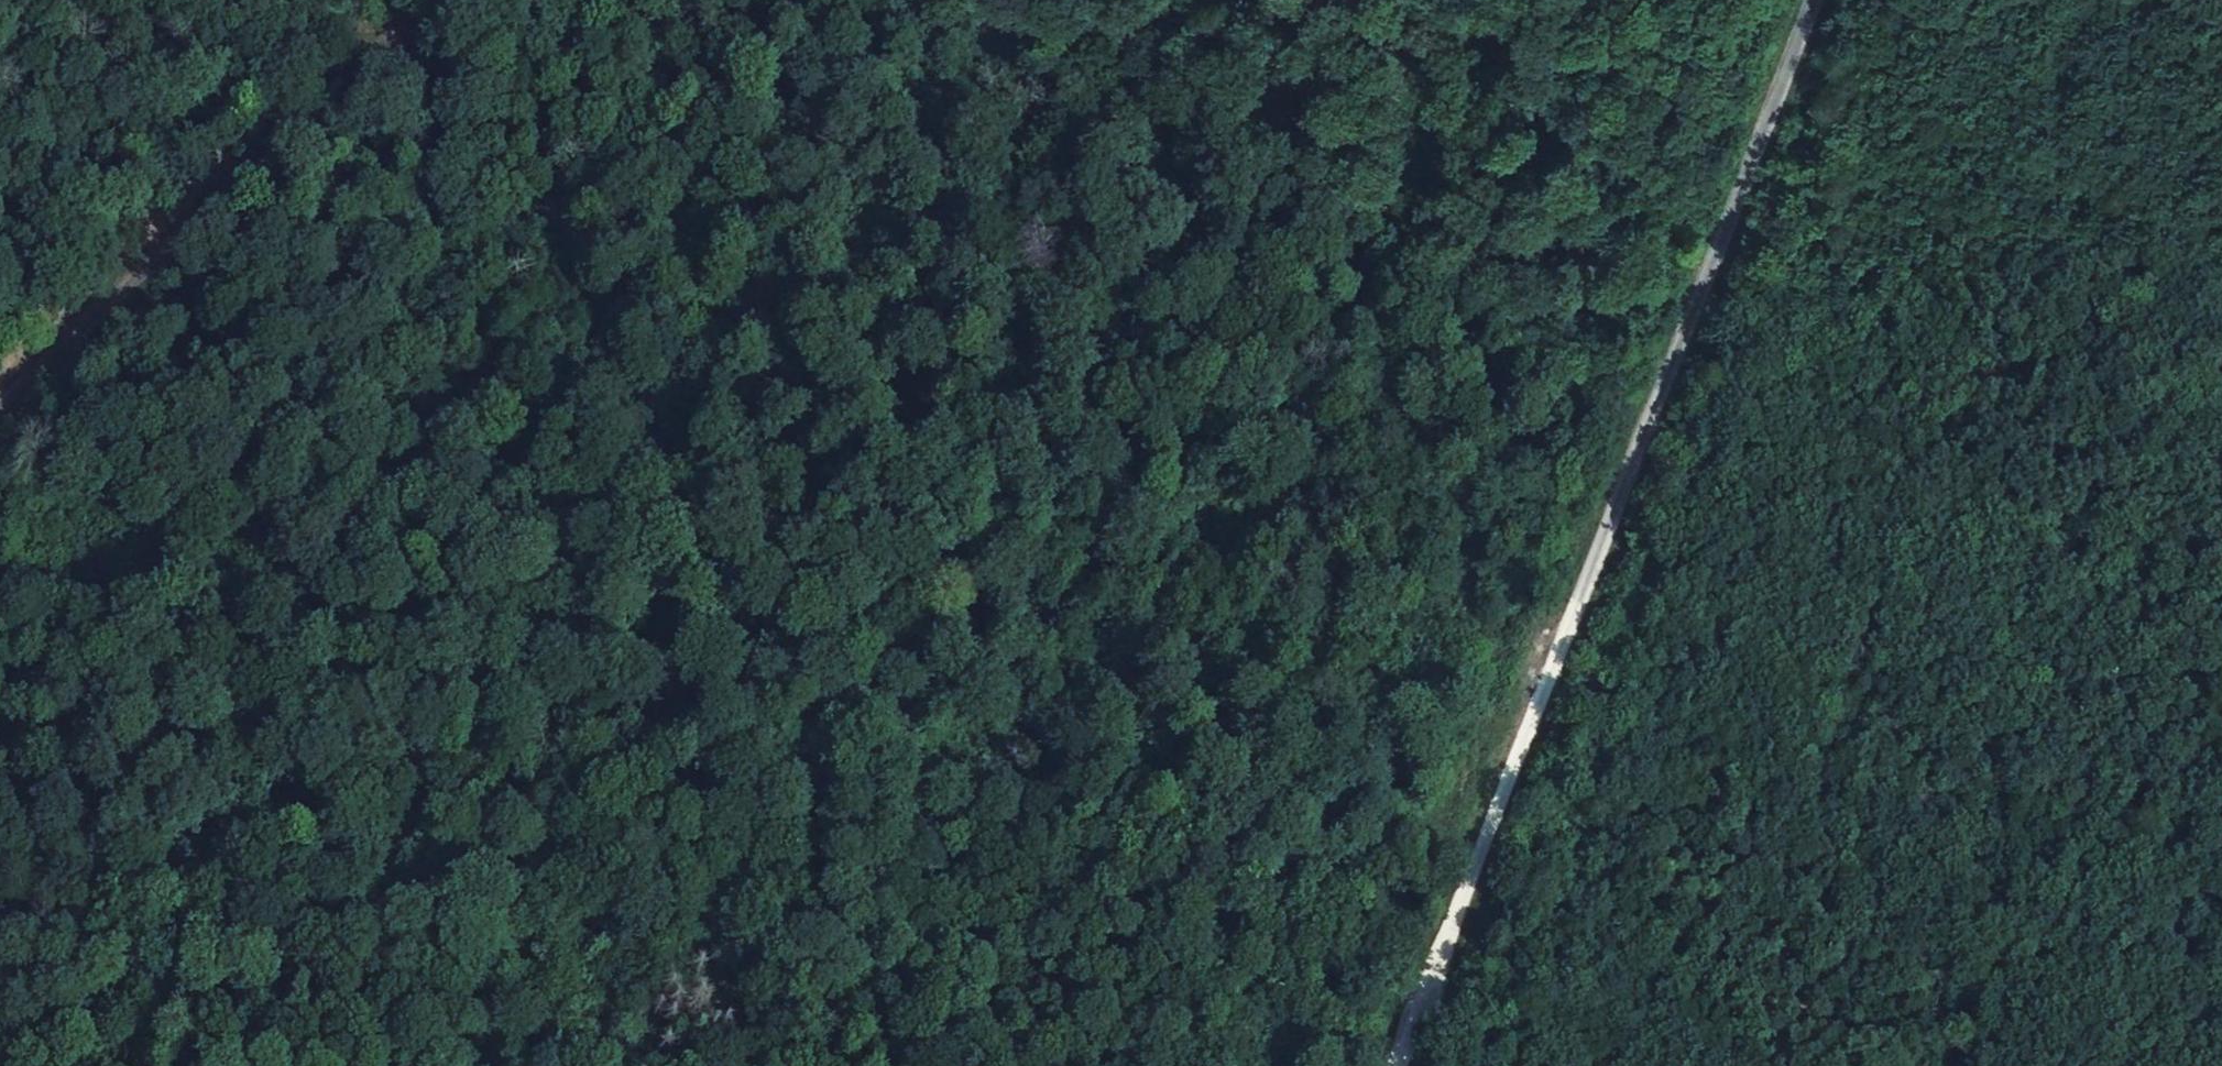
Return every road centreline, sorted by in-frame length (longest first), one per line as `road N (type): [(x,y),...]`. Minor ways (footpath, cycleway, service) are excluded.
road 1 (track): [(1403,1065),(1814,0)]
road 2 (unclassified): [(0,421),(437,0)]

